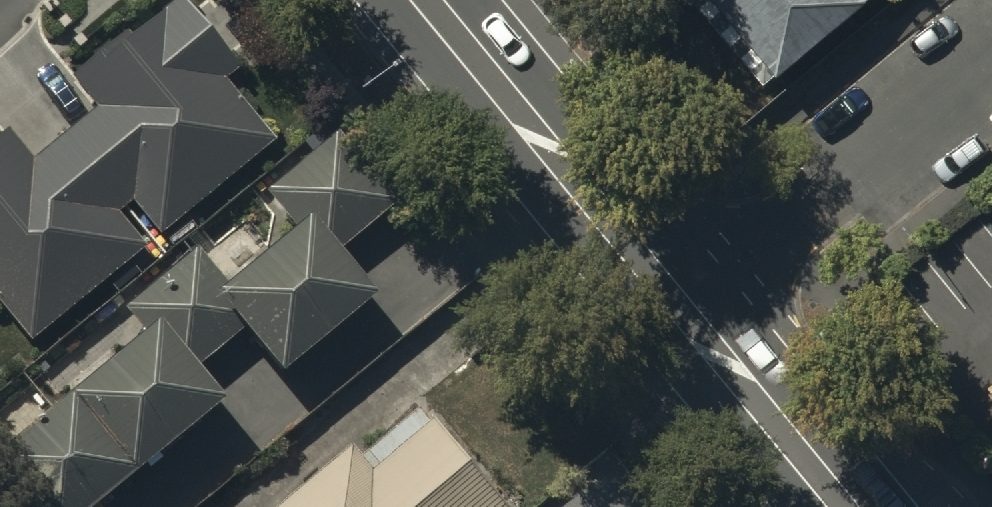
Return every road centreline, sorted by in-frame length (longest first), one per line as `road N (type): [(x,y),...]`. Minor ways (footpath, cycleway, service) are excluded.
road 1 (residential): [(681,309),(991,56)]
road 2 (primary): [(681,309),(427,0)]
road 3 (primary): [(844,506),(681,309)]

